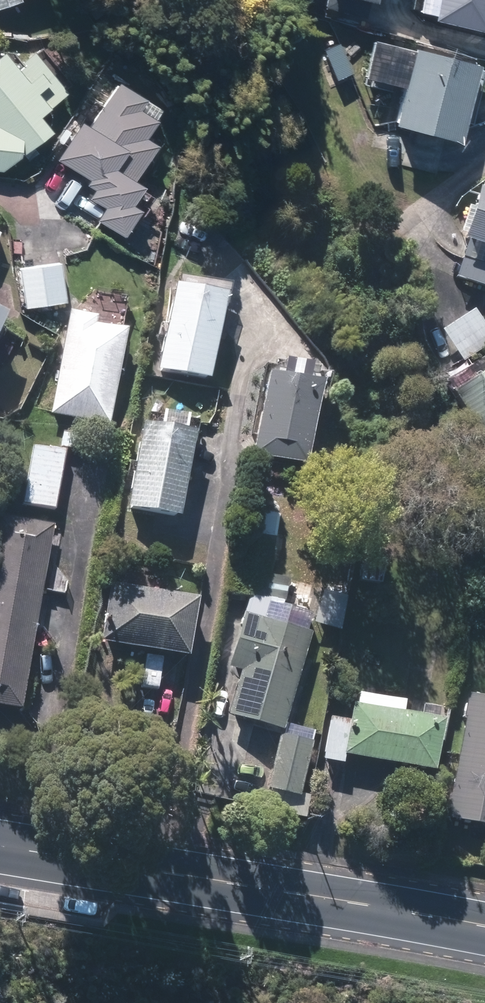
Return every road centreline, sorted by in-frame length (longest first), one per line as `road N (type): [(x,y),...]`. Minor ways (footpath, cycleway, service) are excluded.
road 1 (secondary): [(484,926),(0,846)]

